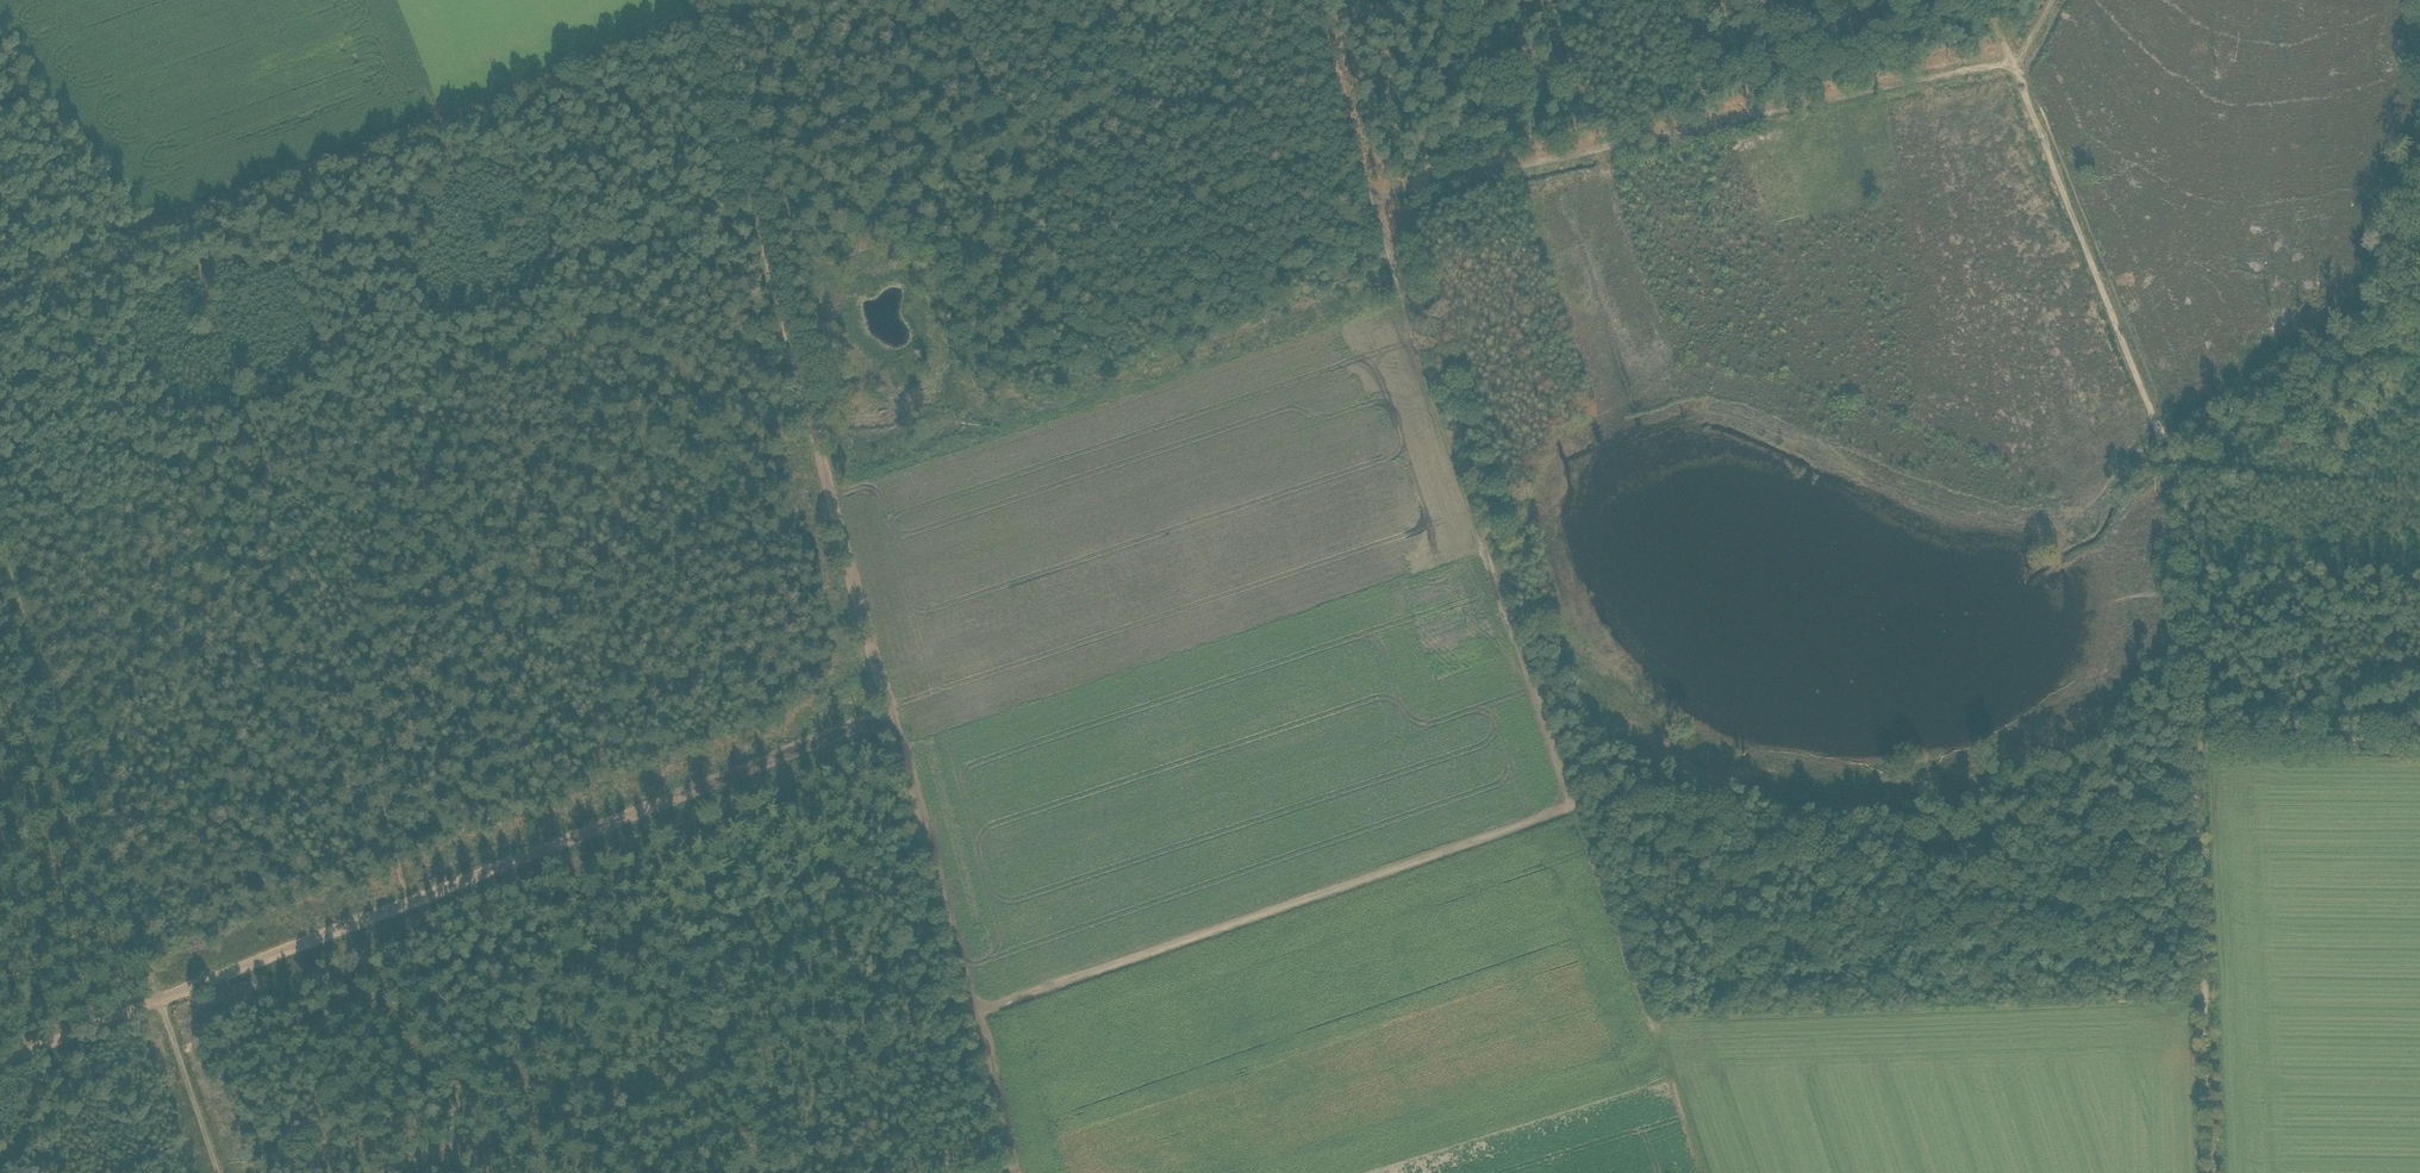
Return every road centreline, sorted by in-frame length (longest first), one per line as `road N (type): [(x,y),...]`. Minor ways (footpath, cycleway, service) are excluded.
road 1 (track): [(1570,808),(979,1009),(894,710)]
road 2 (track): [(414,902),(313,569),(253,428),(186,215)]
road 3 (track): [(707,28),(894,710)]
road 4 (track): [(0,544),(220,1172)]
road 5 (track): [(1570,808),(1629,802),(1750,838),(1868,845),(2199,803)]
road 6 (track): [(1407,194),(2010,65)]
road 7 (track): [(186,215),(359,161),(707,28)]
road 8 (track): [(0,1064),(414,902)]
road 9 (track): [(1503,623),(1373,201)]
road 10 (track): [(2017,83),(2162,439)]
road 11 (track): [(757,1172),(653,806)]
road 12 (track): [(2199,803),(2218,1172)]
road 13 (track): [(2208,470),(2273,388),(2355,356),(2404,278),(2419,227)]
road 14 (track): [(2184,477),(2199,803)]
road 15 (track): [(653,806),(894,710)]
road 16 (track): [(414,902),(653,806)]
road 17 (track): [(2419,748),(2196,745)]
road 18 (track): [(1304,0),(1373,201)]
road 19 (track): [(0,285),(75,257),(117,230),(186,215)]
road 20 (track): [(1024,1172),(979,1009)]

